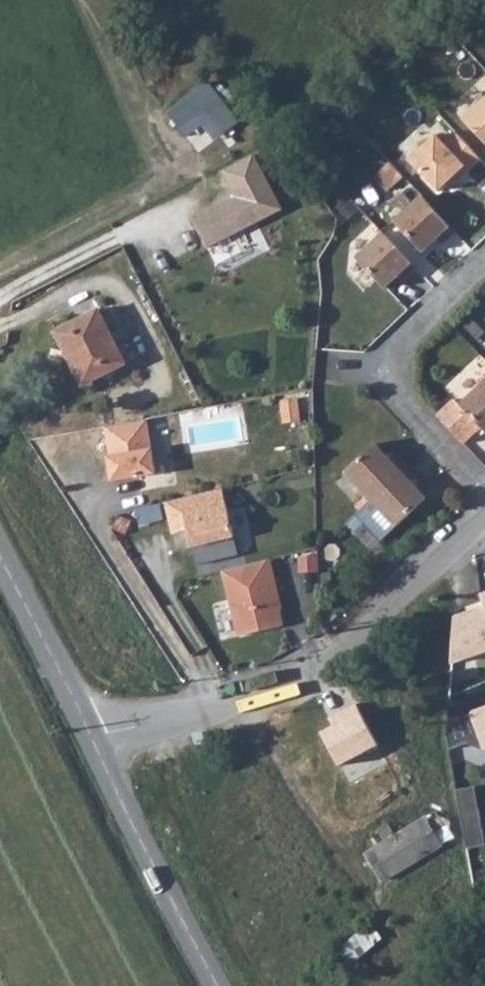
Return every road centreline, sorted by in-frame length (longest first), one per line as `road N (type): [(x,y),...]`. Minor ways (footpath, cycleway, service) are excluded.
road 1 (residential): [(89,741),(324,666),(484,510)]
road 2 (tertiary): [(219,985),(89,741)]
road 3 (tertiary): [(89,741),(0,562)]
road 4 (residential): [(484,500),(397,406),(384,372)]
road 5 (residential): [(384,372),(398,346),(484,261)]

